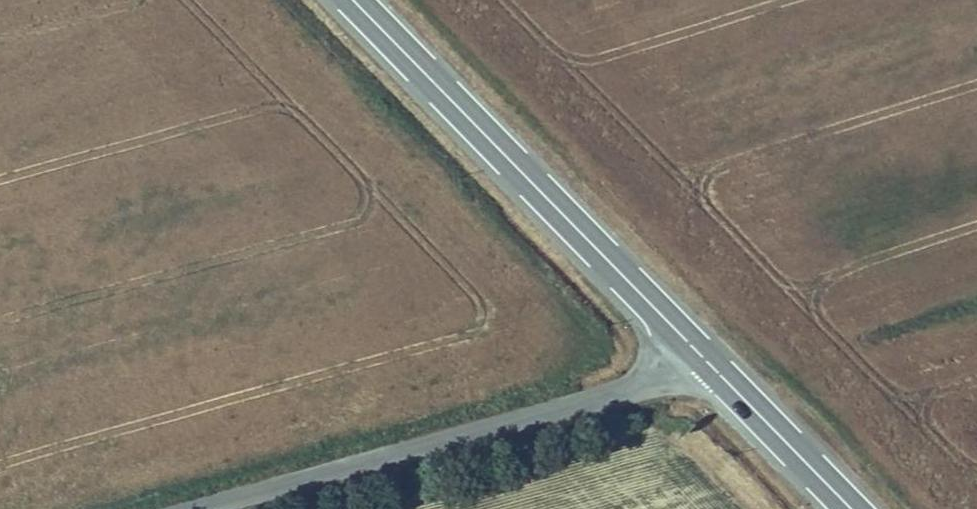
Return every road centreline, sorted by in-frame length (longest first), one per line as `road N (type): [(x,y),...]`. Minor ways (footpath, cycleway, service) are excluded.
road 1 (unclassified): [(204,508),(644,380),(704,348)]
road 2 (primary): [(704,348),(355,0)]
road 3 (primary): [(860,508),(704,348)]

